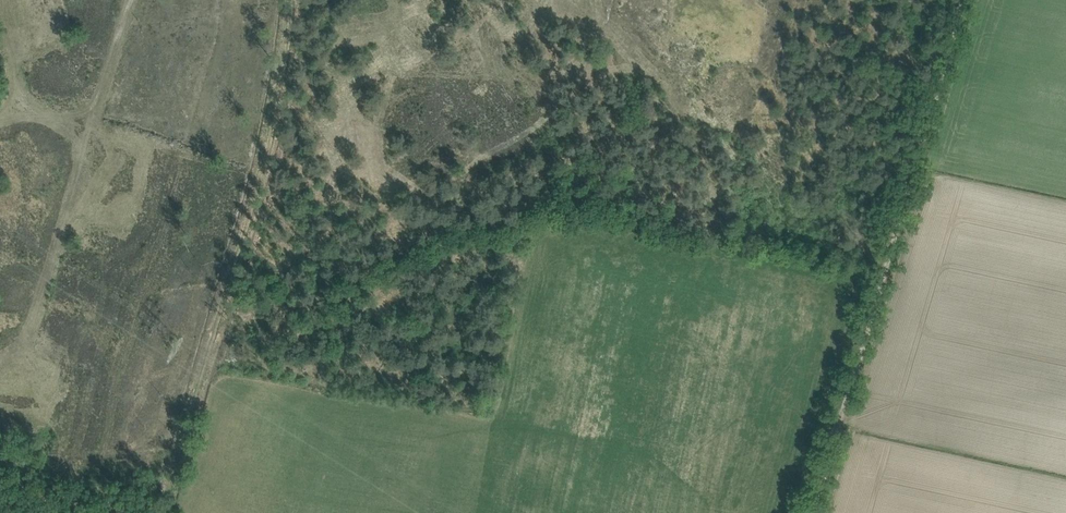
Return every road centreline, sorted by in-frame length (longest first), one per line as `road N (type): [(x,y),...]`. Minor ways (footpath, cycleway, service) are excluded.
road 1 (track): [(965,0),(813,512)]
road 2 (track): [(154,512),(278,85),(288,6)]

